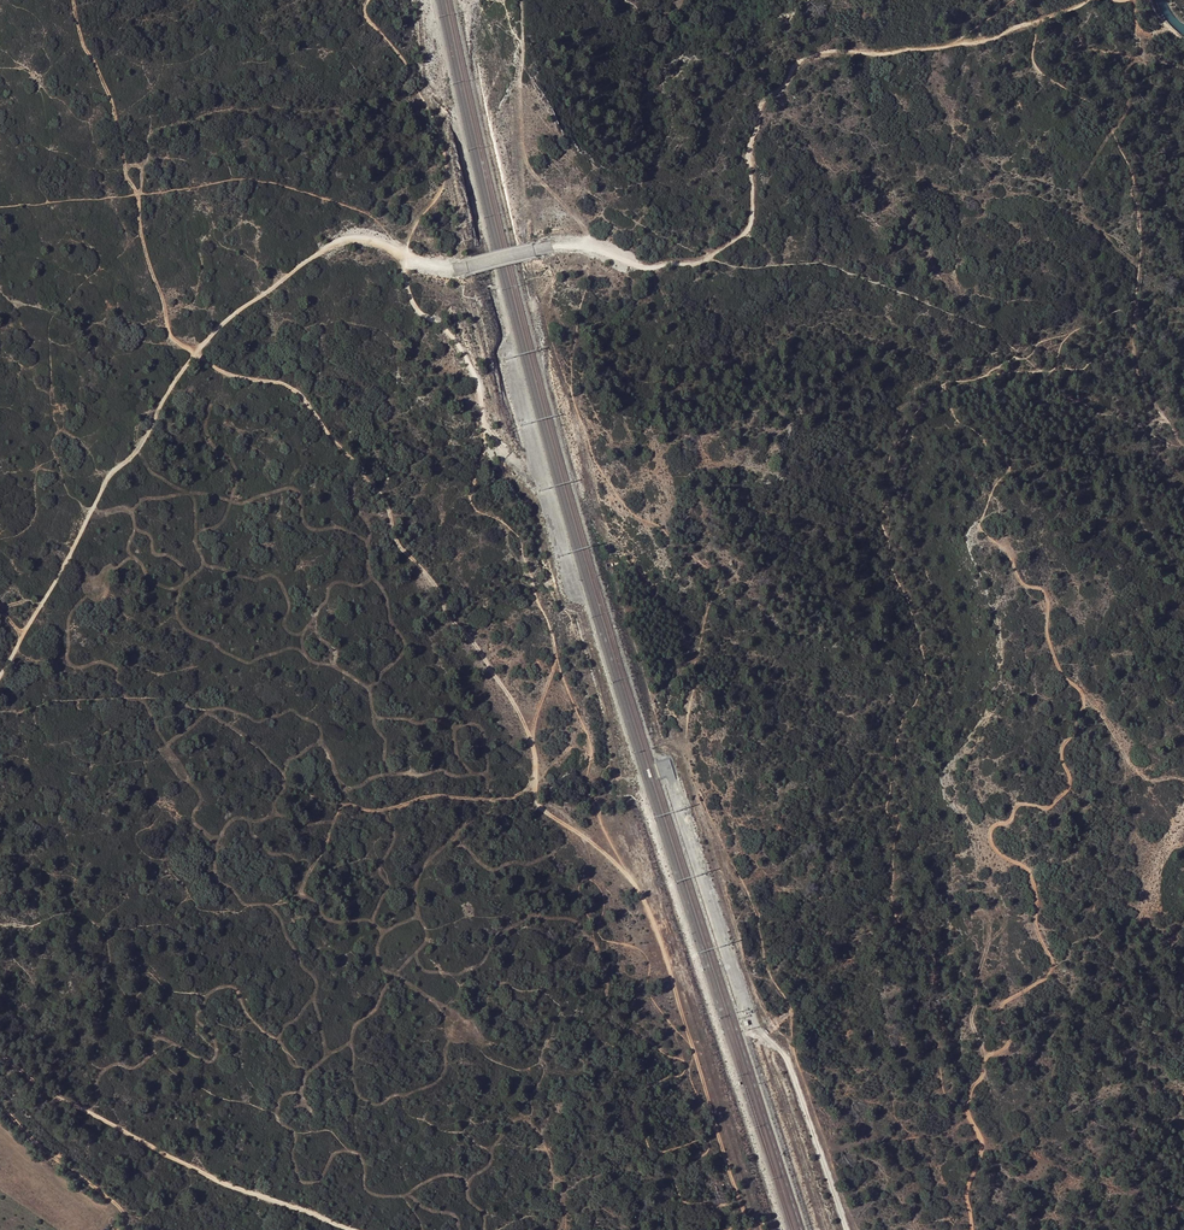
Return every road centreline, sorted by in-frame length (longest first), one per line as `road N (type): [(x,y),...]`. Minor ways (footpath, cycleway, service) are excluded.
road 1 (track): [(1088,0),(989,39),(803,59),(759,105),(745,229),(696,262),(640,267),(593,245),(561,244),(441,267),(363,238),(316,253),(191,354),(135,452),(107,478),(66,564),(0,668)]
road 2 (track): [(949,384),(955,412),(1010,468),(991,489),(984,530),(1008,546),(1027,586),(1049,591),(1049,644),(1060,671),(1084,696),(1081,723),(1060,753),(1066,790),(1047,805),(1020,803),(991,827),(989,843),(1030,869),(1035,922),(1052,964),(1046,977),(1002,1004),(1010,1029),(1005,1046),(989,1053),(965,1106)]
road 3 (track): [(529,736),(432,581),(399,543),(383,499),(300,389),(196,356),(169,334),(142,244),(141,169),(134,164),(126,167),(130,181)]
road 4 (track): [(529,736),(536,801),(599,848),(649,908),(746,1229)]
road 5 (track): [(350,1229),(182,1162),(71,1101),(0,1047)]
road 6 (track): [(0,1103),(40,1145),(104,1187),(129,1229)]
road 7 (track): [(965,1106),(981,1136),(963,1194),(967,1229)]

